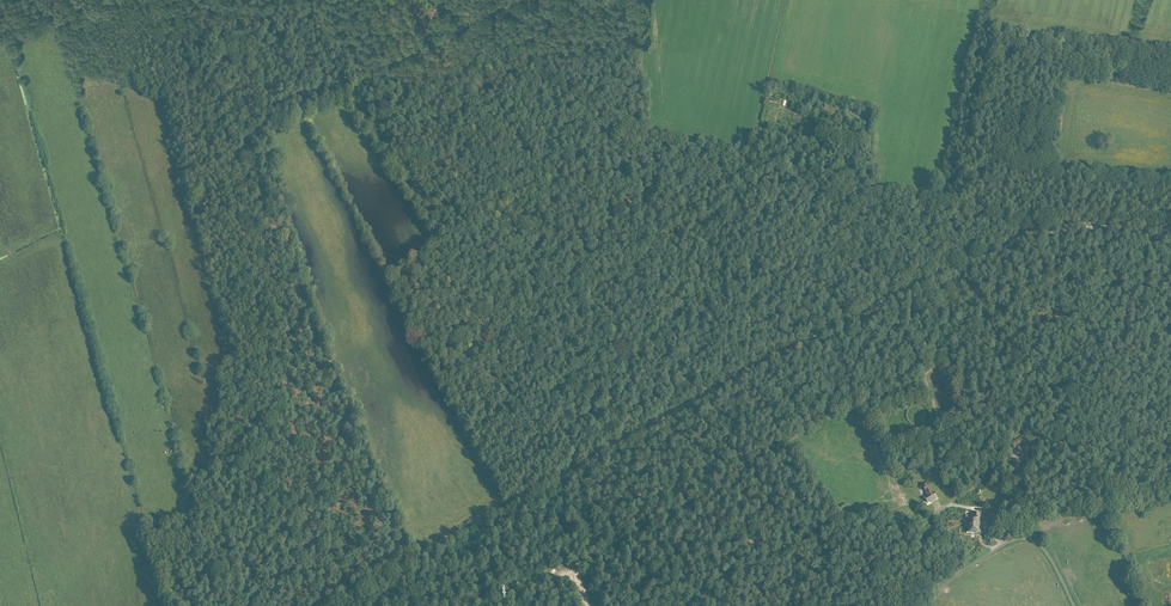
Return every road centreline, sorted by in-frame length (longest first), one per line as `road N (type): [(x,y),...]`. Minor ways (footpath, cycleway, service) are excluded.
road 1 (track): [(744,166),(627,137),(478,24)]
road 2 (track): [(478,24),(399,72),(259,136)]
road 3 (track): [(692,605),(828,530)]

